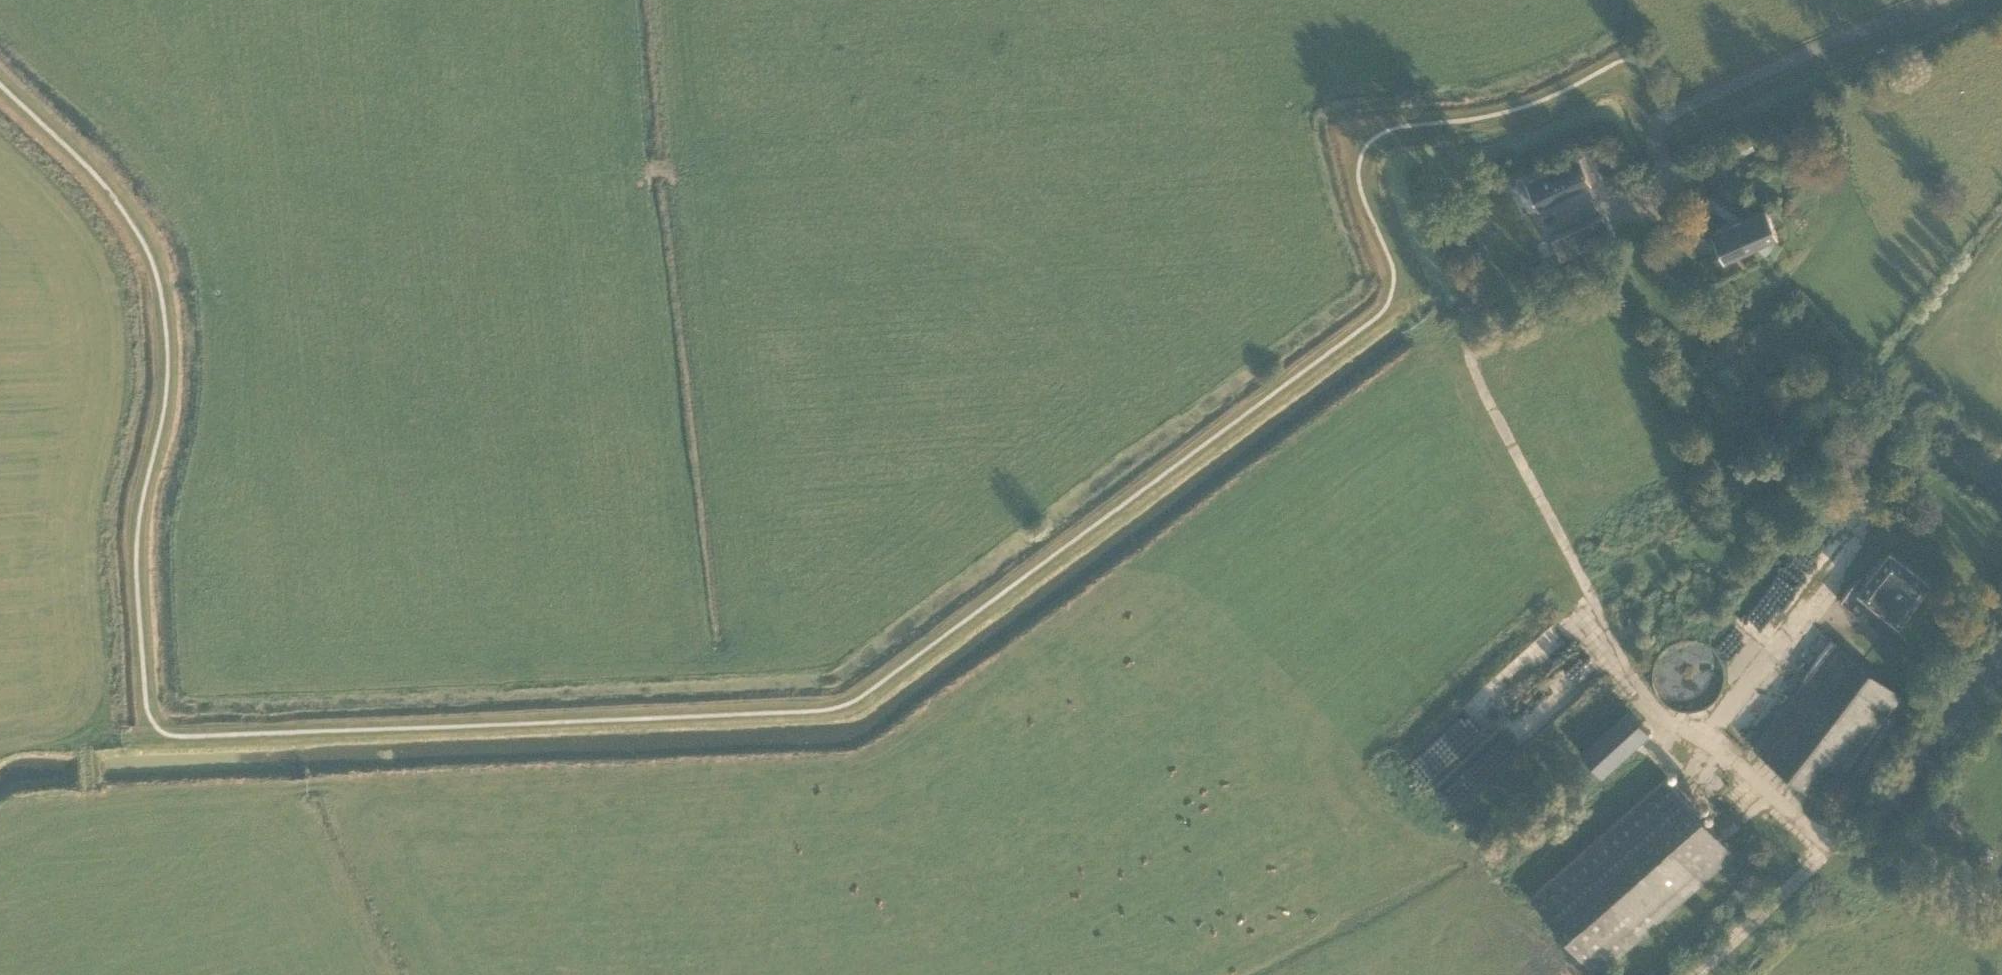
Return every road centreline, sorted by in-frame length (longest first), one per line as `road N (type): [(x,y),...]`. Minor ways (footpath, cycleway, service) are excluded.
road 1 (unclassified): [(1666,112),(1933,0)]

